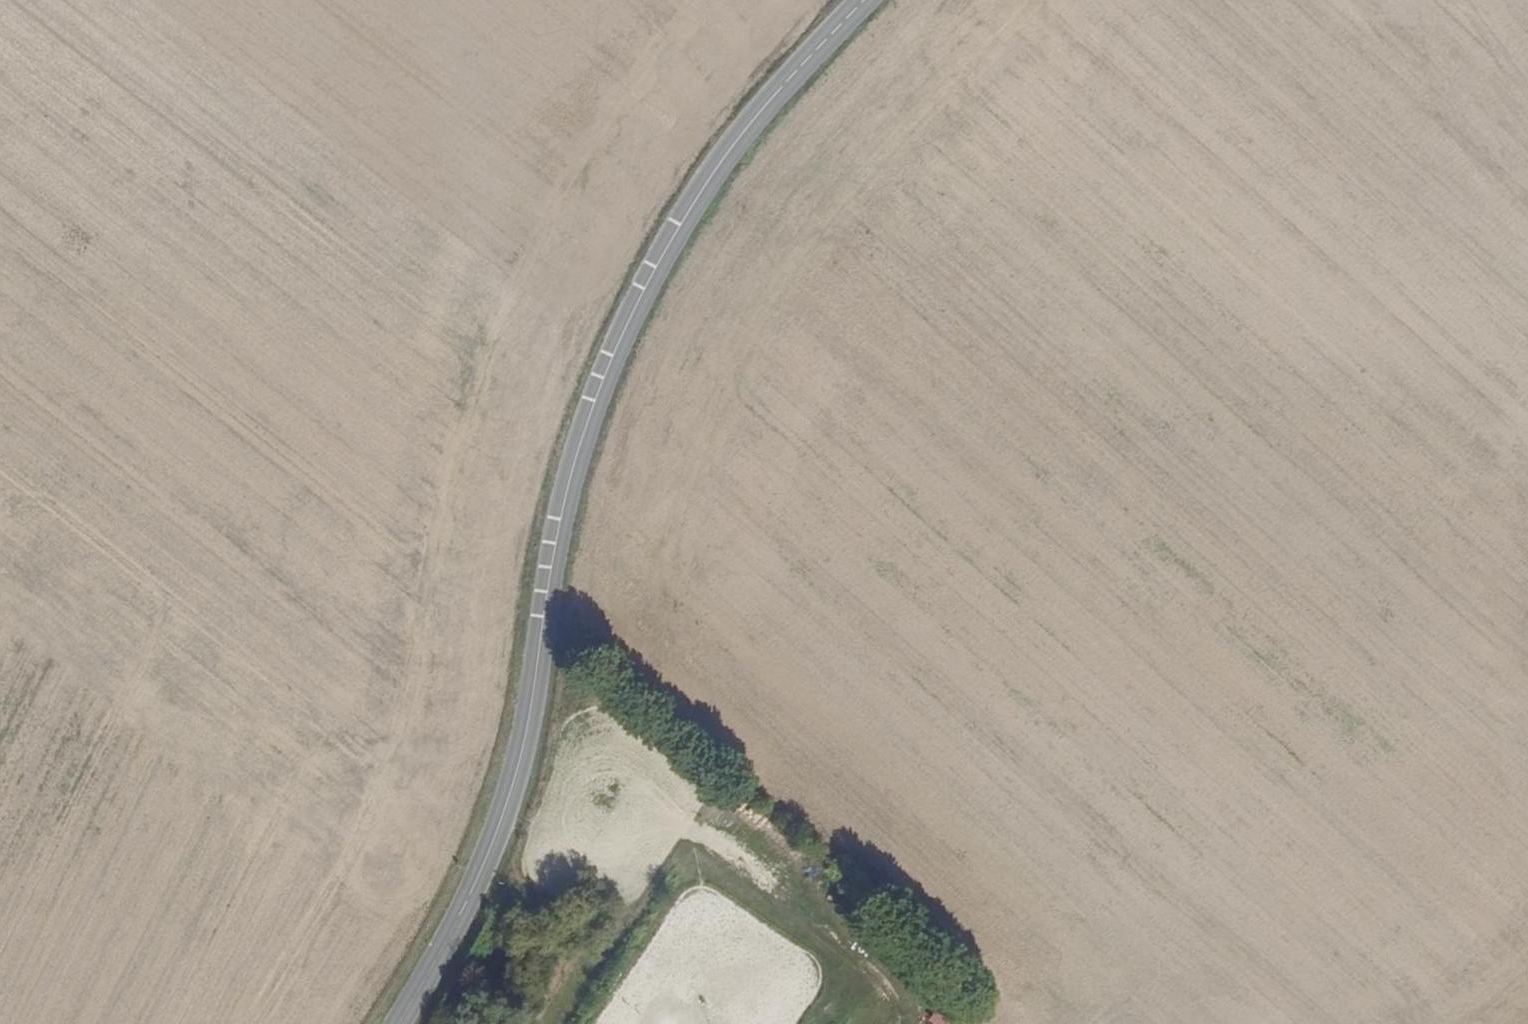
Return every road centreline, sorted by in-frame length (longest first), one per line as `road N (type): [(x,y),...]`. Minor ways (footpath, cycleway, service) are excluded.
road 1 (tertiary): [(397,1023),(479,876),(515,777),(571,482),(622,338),(688,213),(738,141),(864,0)]
road 2 (track): [(500,825),(707,836),(871,969),(898,1023)]

